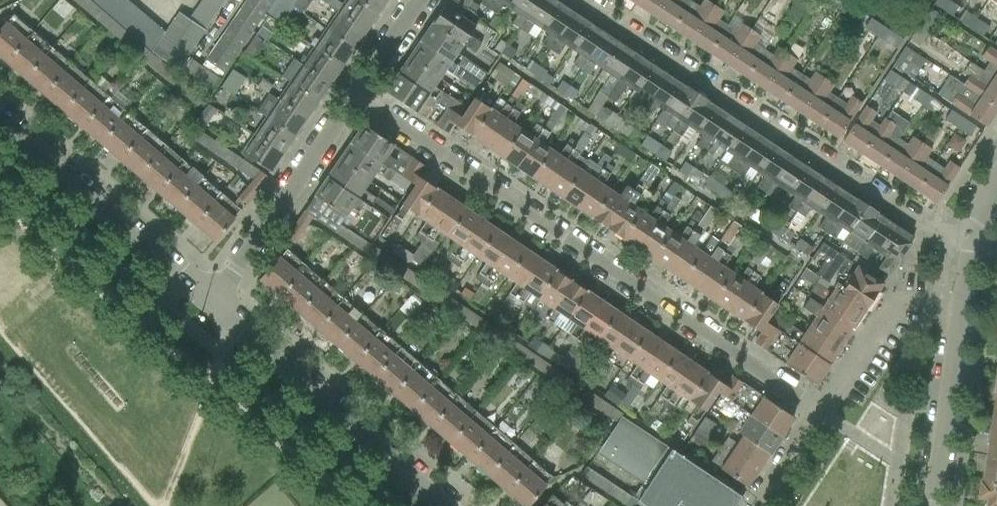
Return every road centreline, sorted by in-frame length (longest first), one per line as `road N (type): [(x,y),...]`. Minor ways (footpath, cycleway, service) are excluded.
road 1 (residential): [(824,414),(355,96)]
road 2 (residential): [(584,0),(969,255)]
road 3 (tertiary): [(446,505),(212,302)]
road 4 (tertiary): [(212,302),(0,123)]
road 5 (residential): [(212,302),(355,96)]
road 6 (tertiary): [(931,505),(960,305)]
road 7 (residential): [(824,414),(904,302),(960,305)]

